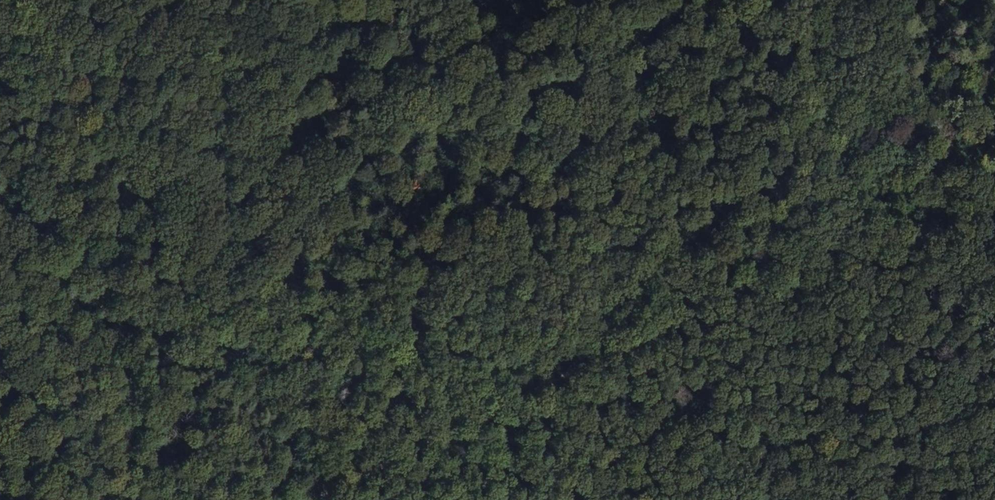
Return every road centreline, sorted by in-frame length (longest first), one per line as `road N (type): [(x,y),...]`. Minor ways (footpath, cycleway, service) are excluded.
road 1 (track): [(994,218),(868,228),(328,499)]

